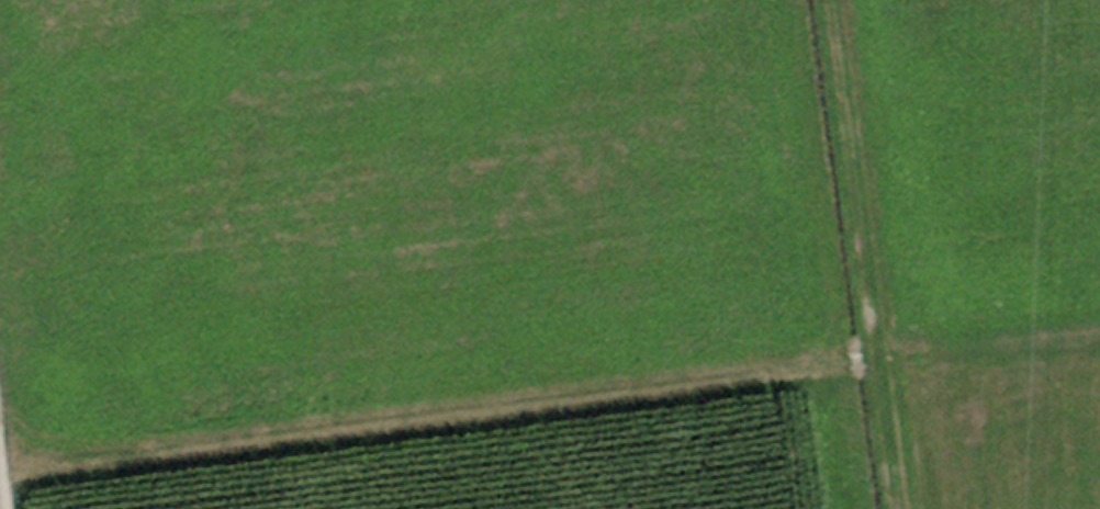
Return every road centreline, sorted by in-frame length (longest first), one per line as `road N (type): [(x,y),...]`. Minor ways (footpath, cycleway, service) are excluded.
road 1 (track): [(1099,331),(0,470)]
road 2 (track): [(831,0),(900,508)]

